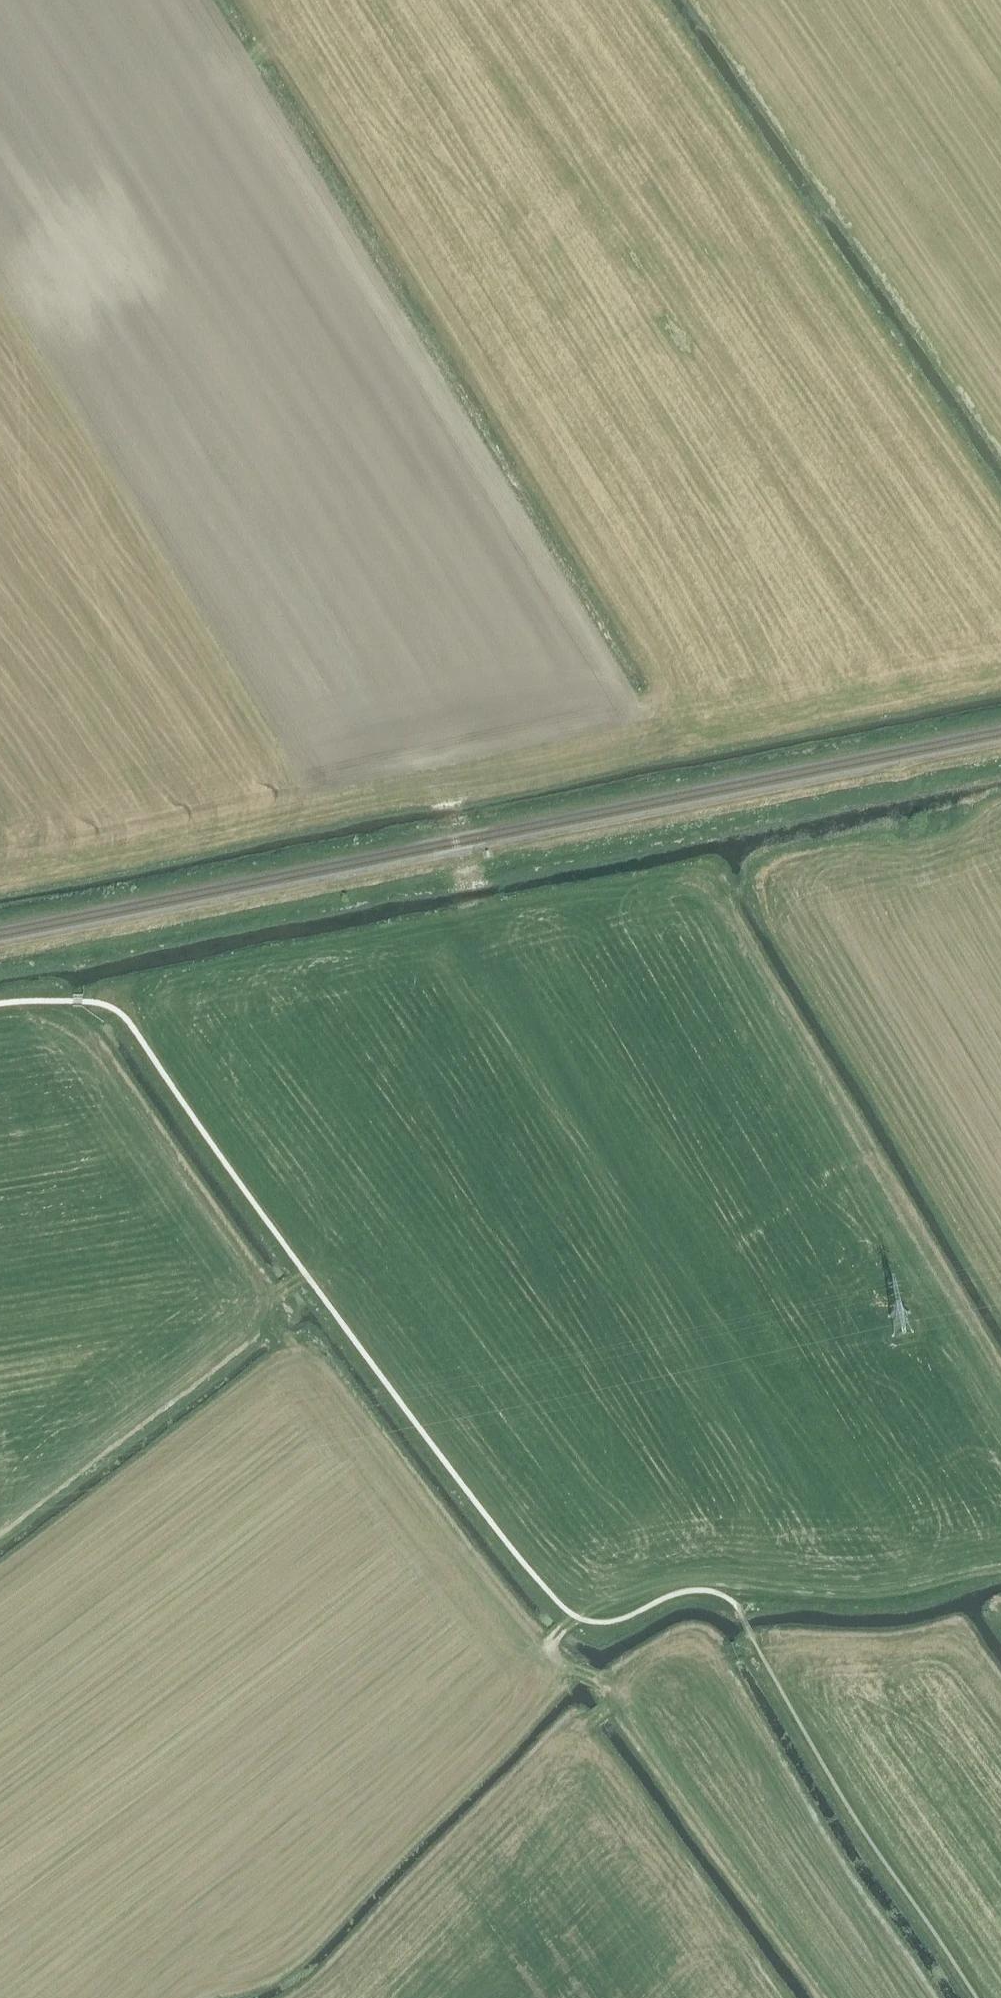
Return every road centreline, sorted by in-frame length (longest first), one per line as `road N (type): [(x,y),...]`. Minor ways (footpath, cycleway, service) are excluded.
road 1 (track): [(915,1997),(698,1653),(677,1654),(630,1682),(609,1683),(559,1663),(549,1641),(583,1610),(674,1572),(841,1568),(1000,1551)]

